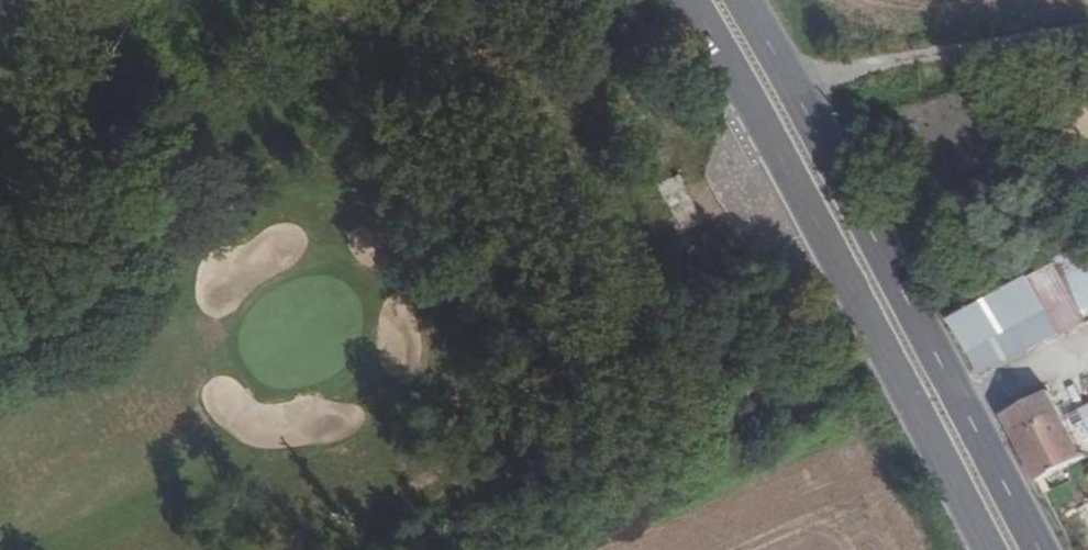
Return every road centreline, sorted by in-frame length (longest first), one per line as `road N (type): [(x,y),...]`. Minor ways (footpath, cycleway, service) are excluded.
road 1 (primary): [(1040,549),(796,91),(738,0)]
road 2 (primary): [(686,0),(808,207),(988,549)]
road 3 (track): [(796,91),(836,75),(1087,30)]

